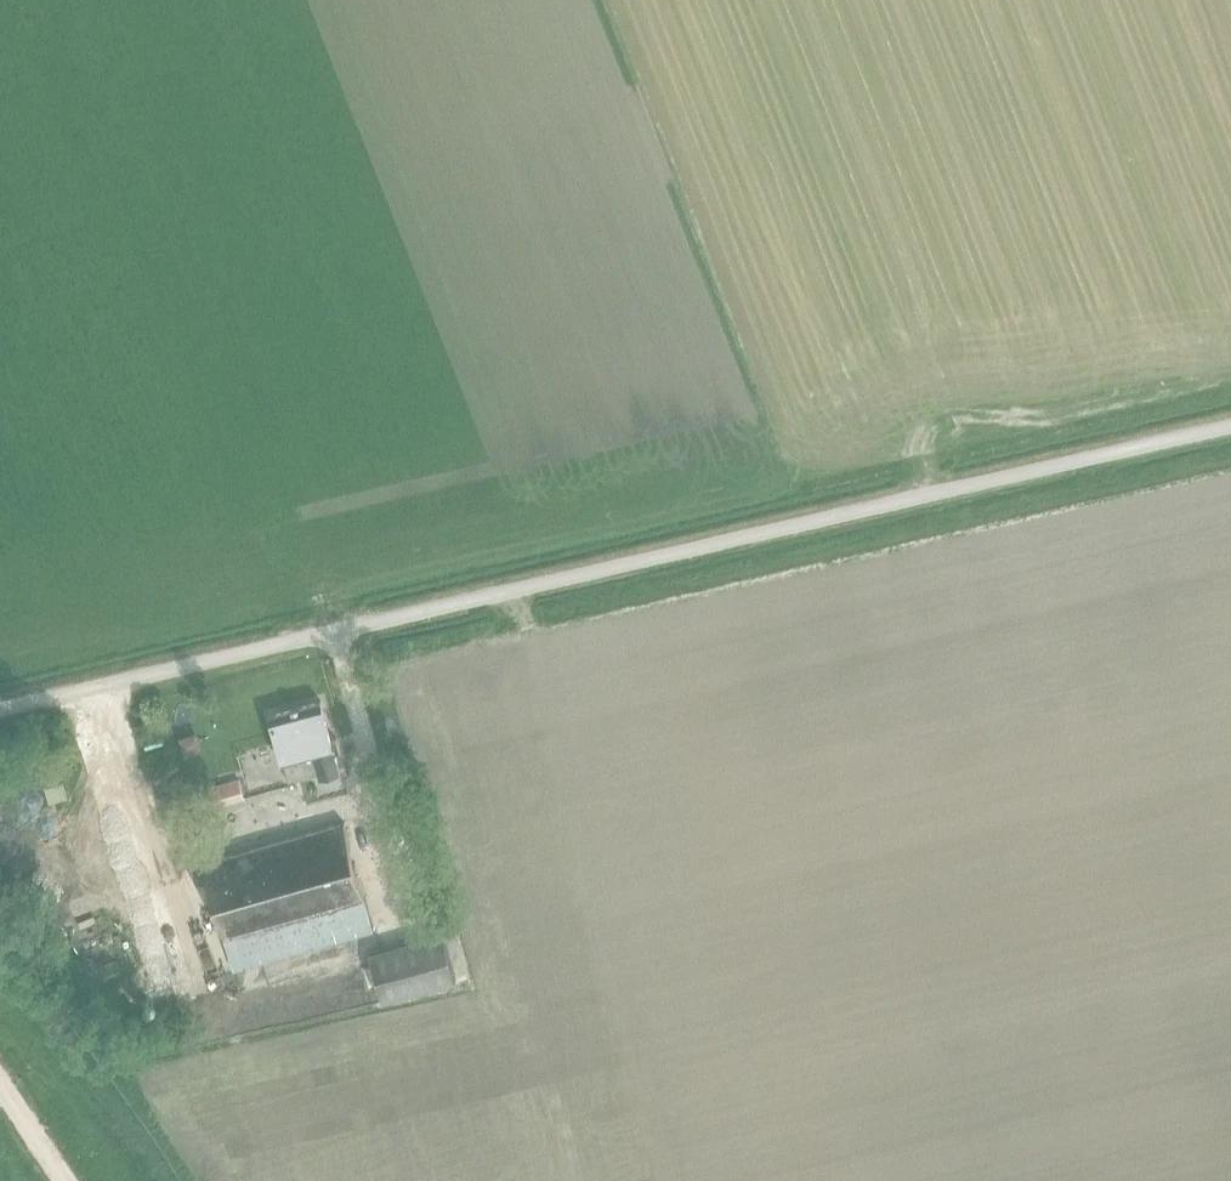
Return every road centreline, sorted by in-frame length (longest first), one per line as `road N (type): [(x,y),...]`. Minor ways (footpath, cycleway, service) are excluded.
road 1 (unclassified): [(0,711),(1230,426)]

